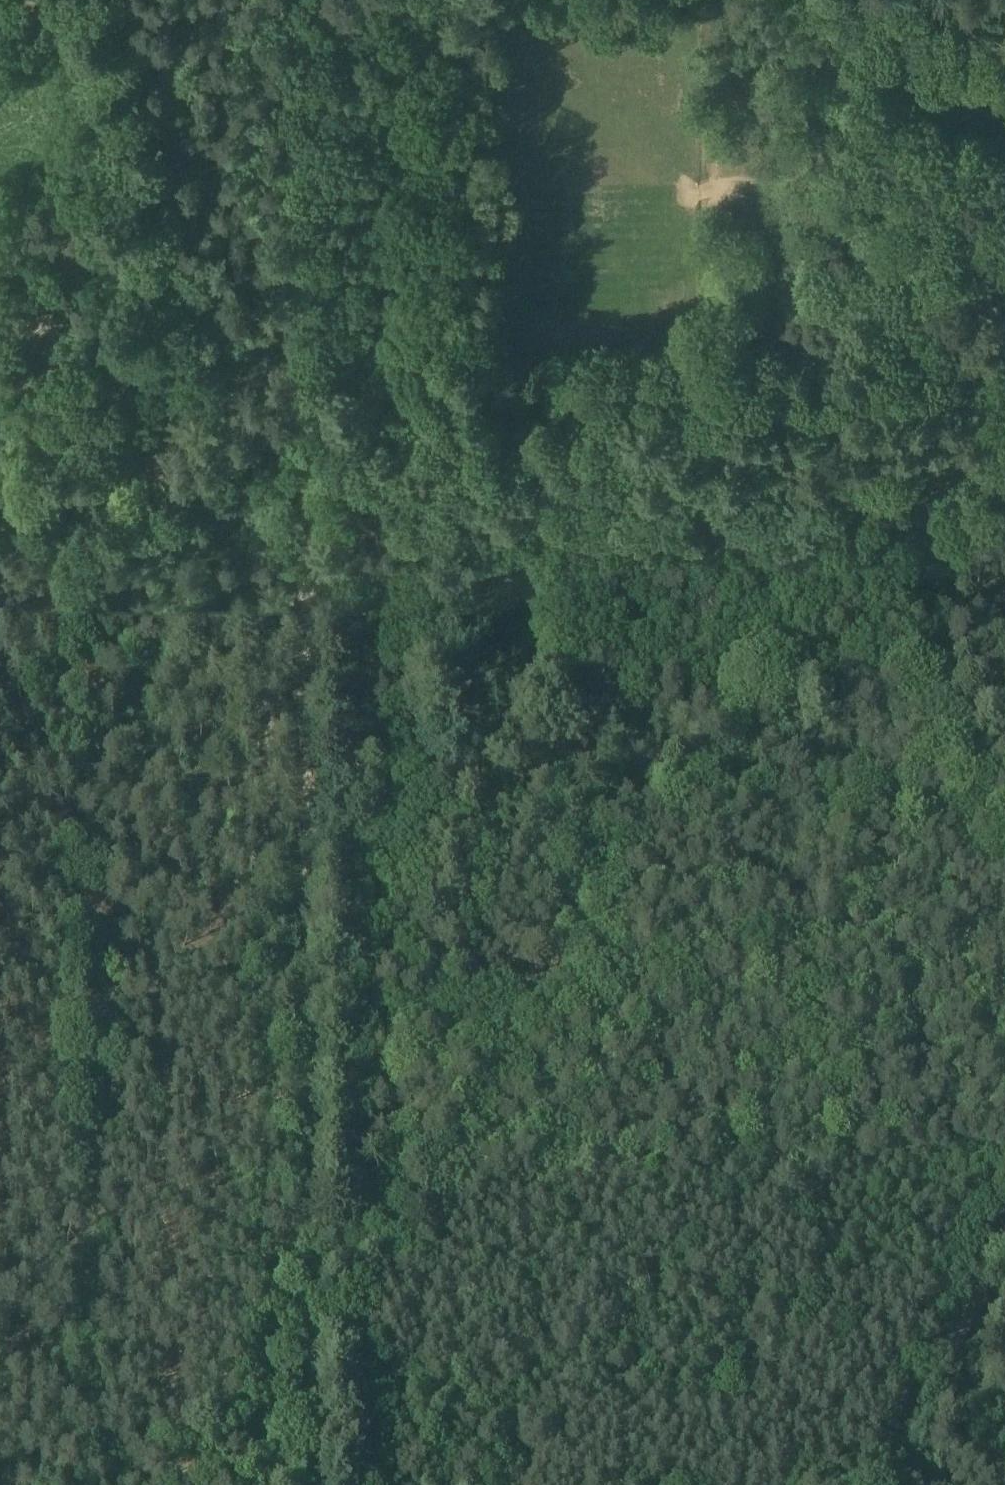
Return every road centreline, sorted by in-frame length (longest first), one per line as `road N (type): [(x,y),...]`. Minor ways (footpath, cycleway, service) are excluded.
road 1 (track): [(292,0),(305,1484)]
road 2 (track): [(879,1484),(1004,1218)]
road 3 (track): [(1004,42),(885,0)]

